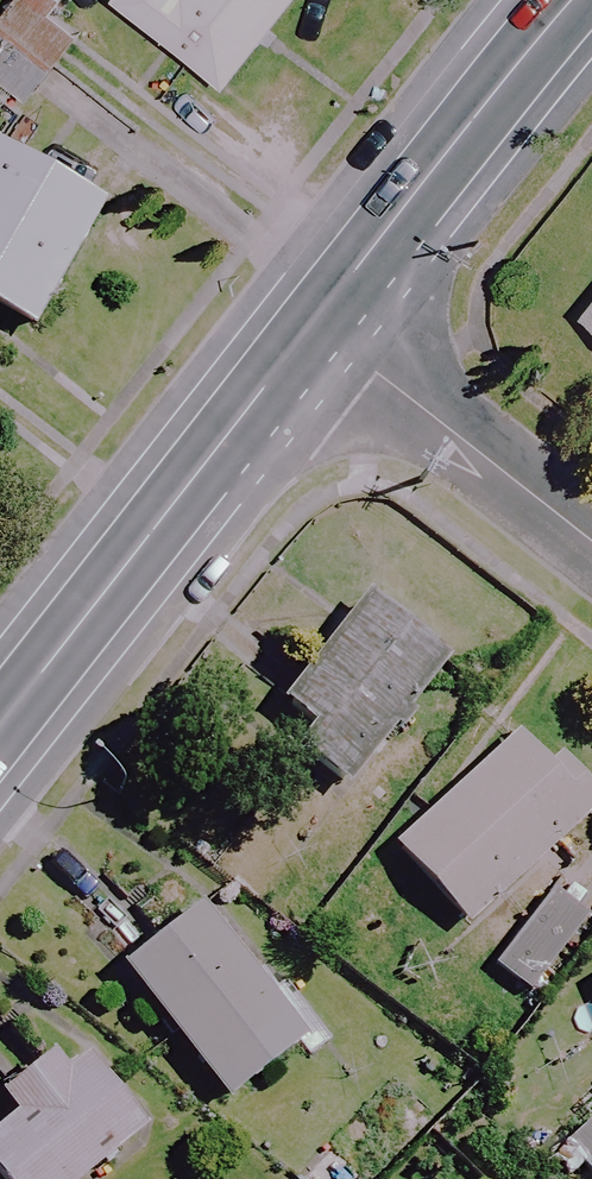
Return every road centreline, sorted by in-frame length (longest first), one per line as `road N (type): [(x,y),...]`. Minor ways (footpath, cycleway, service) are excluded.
road 1 (tertiary): [(0,725),(315,324)]
road 2 (tertiary): [(315,324),(576,0)]
road 3 (residential): [(591,539),(315,324)]

